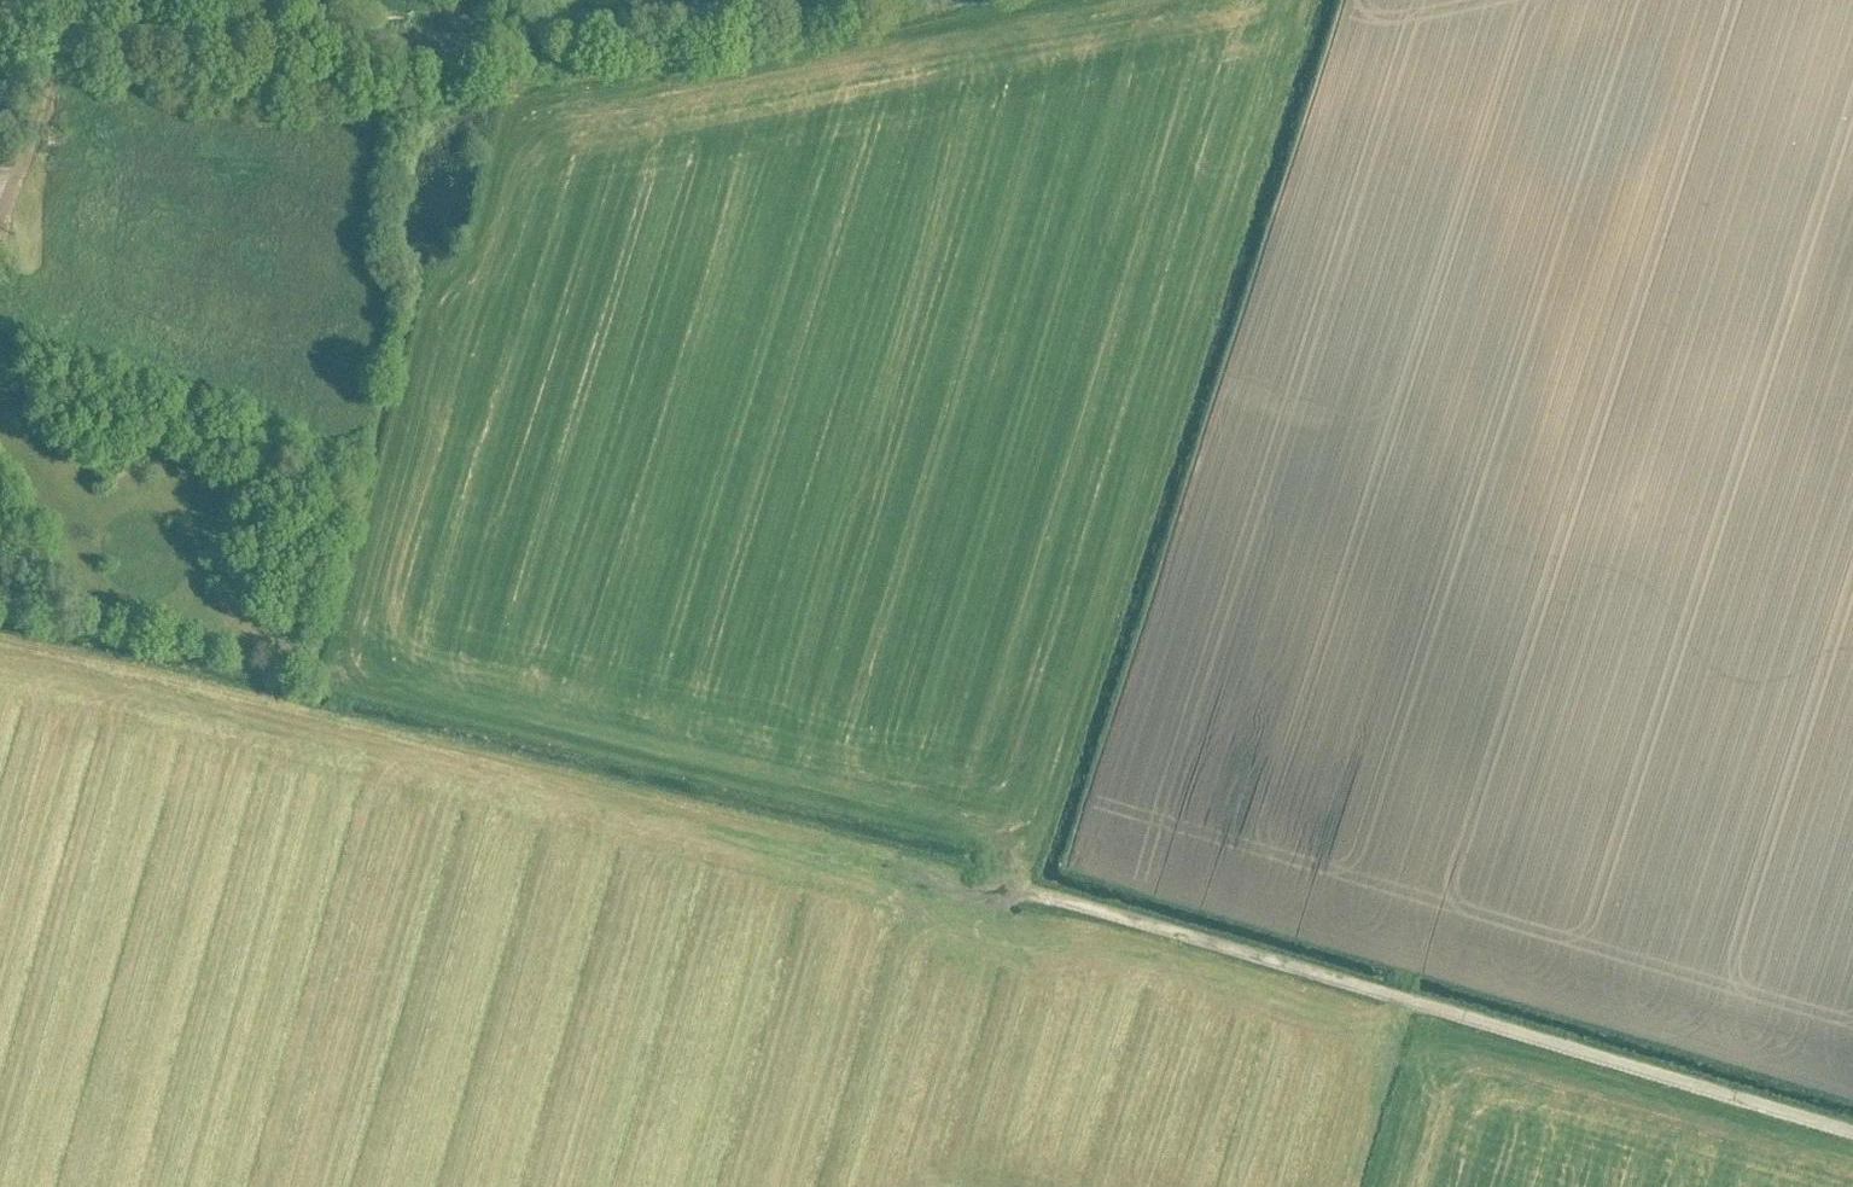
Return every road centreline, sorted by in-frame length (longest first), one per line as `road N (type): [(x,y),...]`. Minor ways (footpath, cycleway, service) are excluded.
road 1 (unclassified): [(0,36),(395,49),(581,34),(801,0)]

